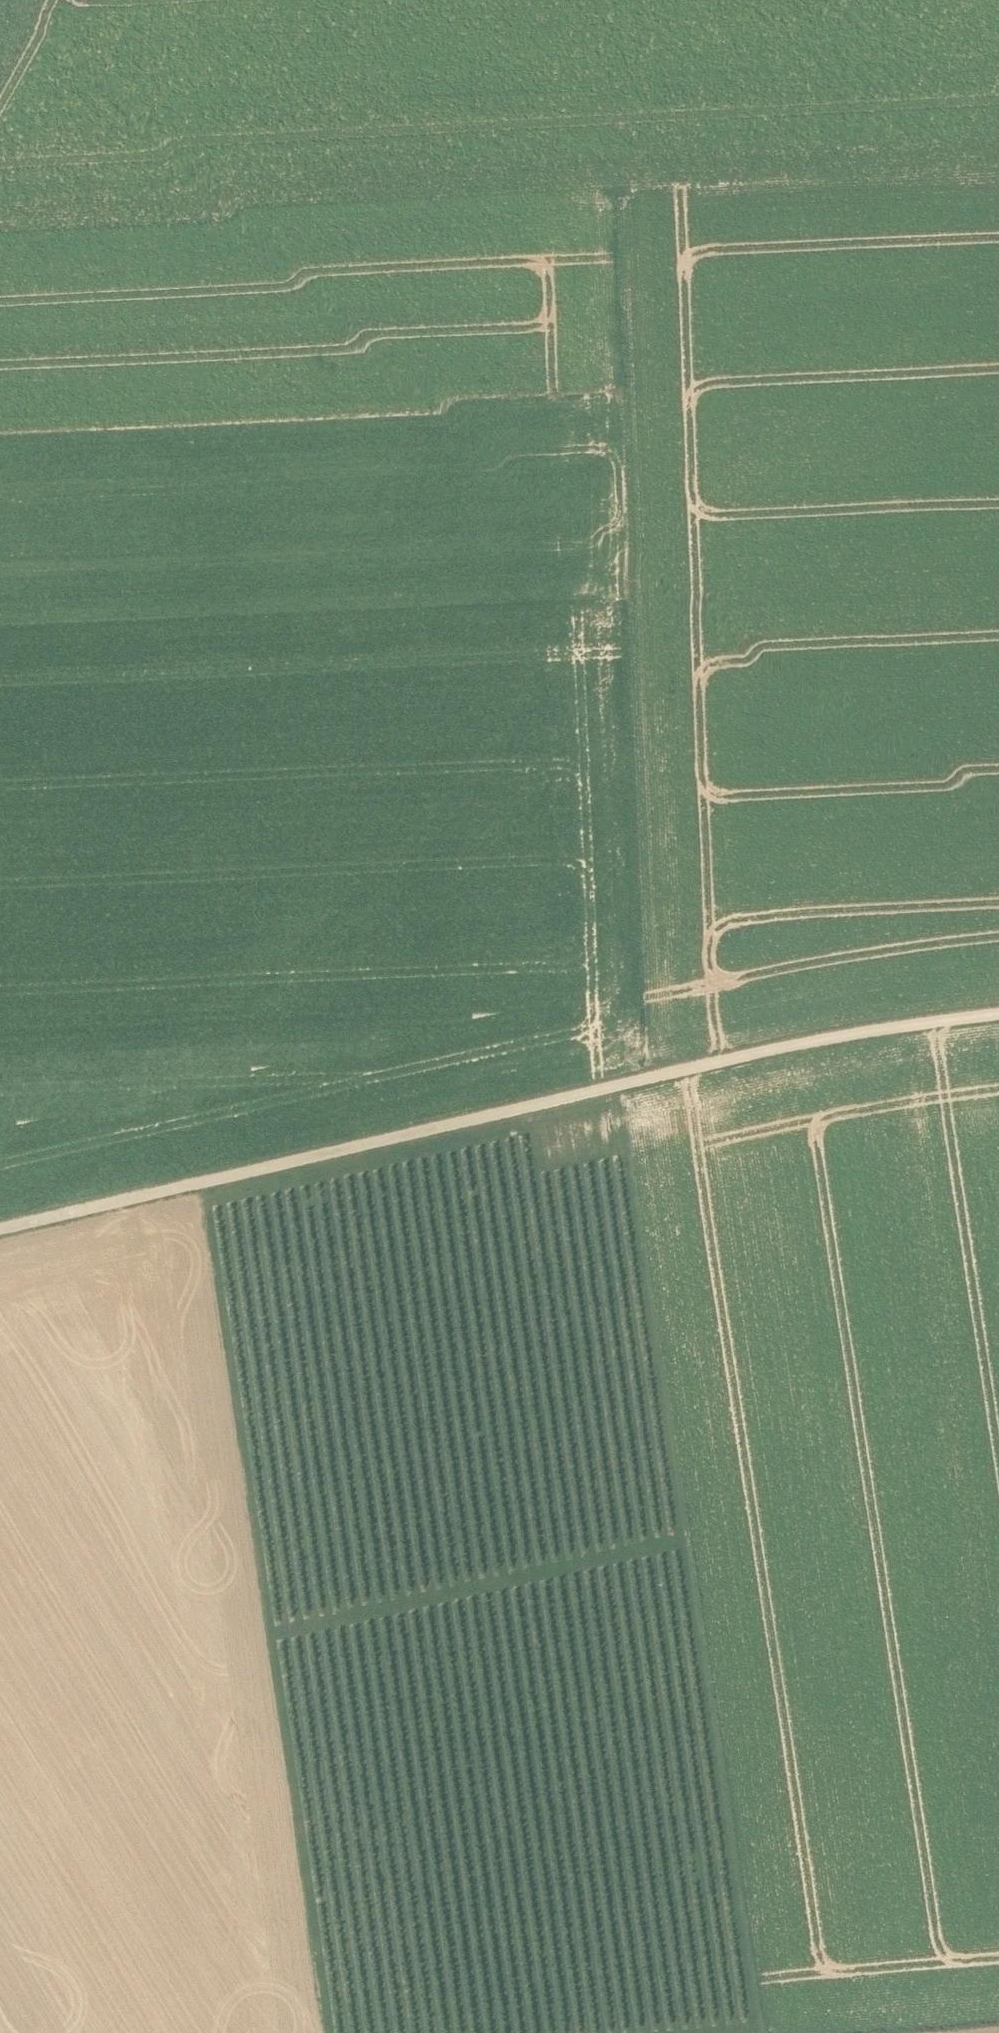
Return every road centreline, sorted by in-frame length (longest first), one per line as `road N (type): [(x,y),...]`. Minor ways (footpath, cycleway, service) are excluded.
road 1 (unclassified): [(998,1014),(844,1036),(0,1229)]

